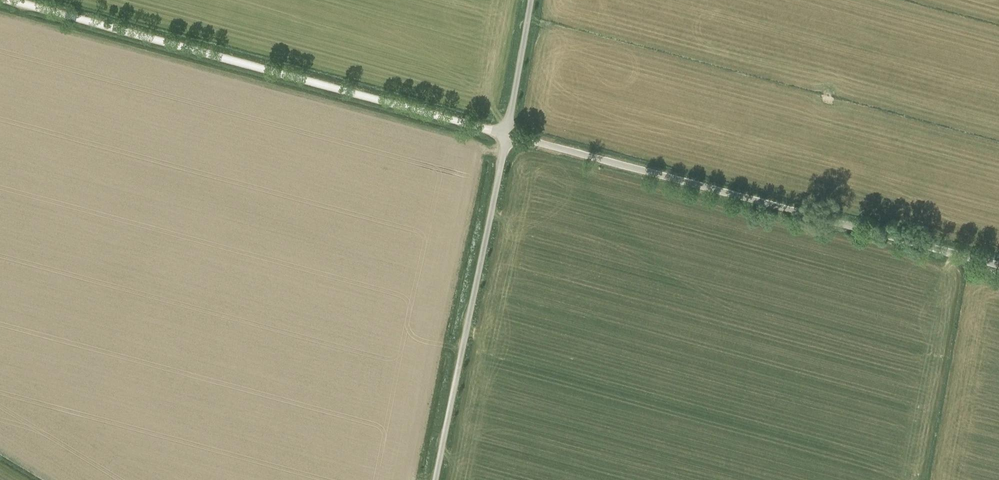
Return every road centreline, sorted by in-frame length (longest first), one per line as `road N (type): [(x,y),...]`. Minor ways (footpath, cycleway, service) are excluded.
road 1 (unclassified): [(507,133),(12,0)]
road 2 (unclassified): [(998,264),(507,133)]
road 3 (unclassified): [(437,479),(507,133)]
road 4 (unclassified): [(507,133),(531,0)]

